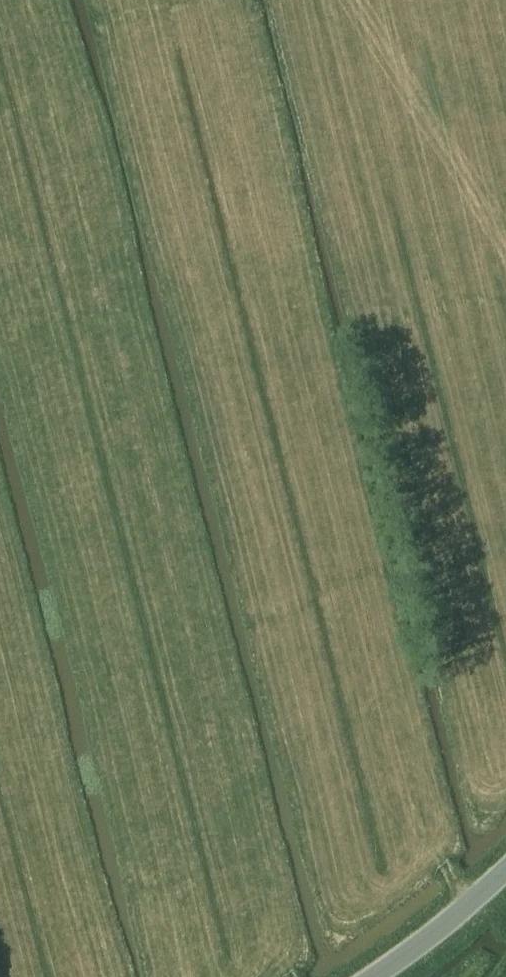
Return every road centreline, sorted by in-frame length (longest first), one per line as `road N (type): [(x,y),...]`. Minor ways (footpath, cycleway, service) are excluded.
road 1 (tertiary): [(374,976),(505,870)]

